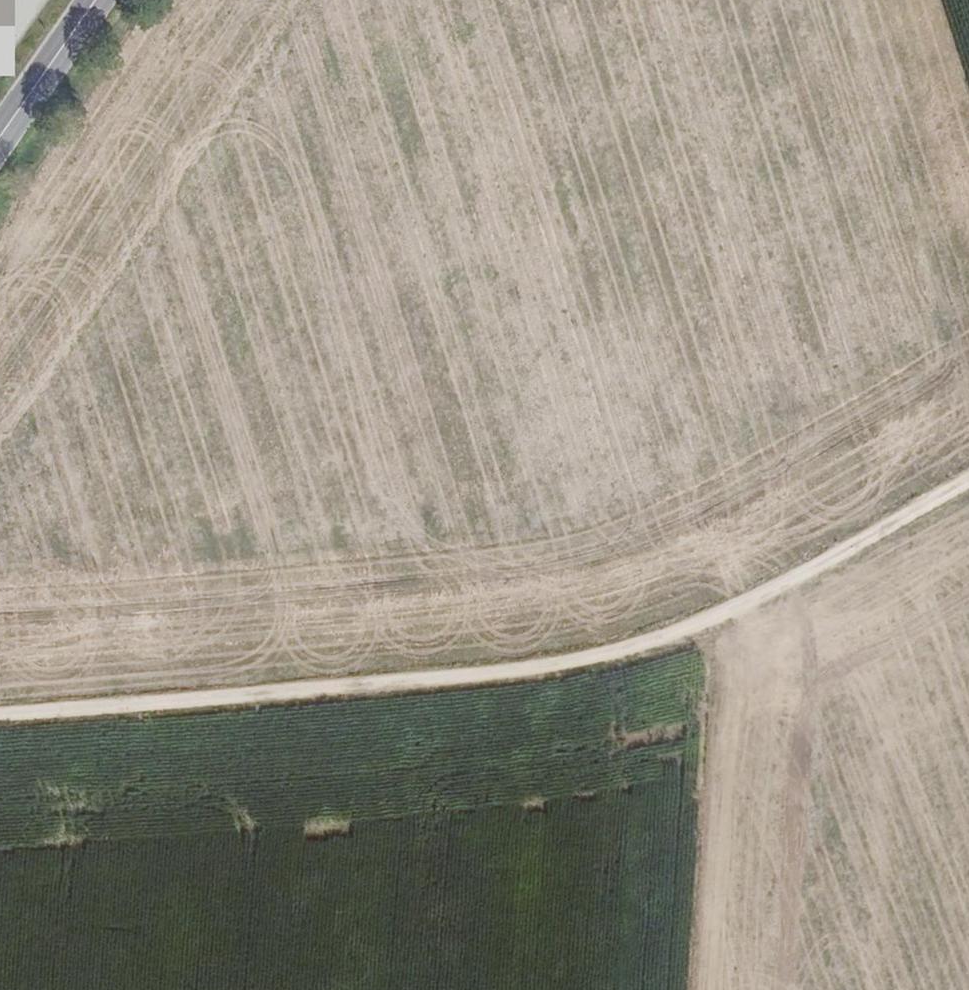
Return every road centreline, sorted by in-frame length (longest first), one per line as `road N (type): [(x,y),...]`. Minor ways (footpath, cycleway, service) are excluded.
road 1 (track): [(0,718),(557,662),(690,631),(968,477)]
road 2 (primary): [(0,140),(95,0)]

